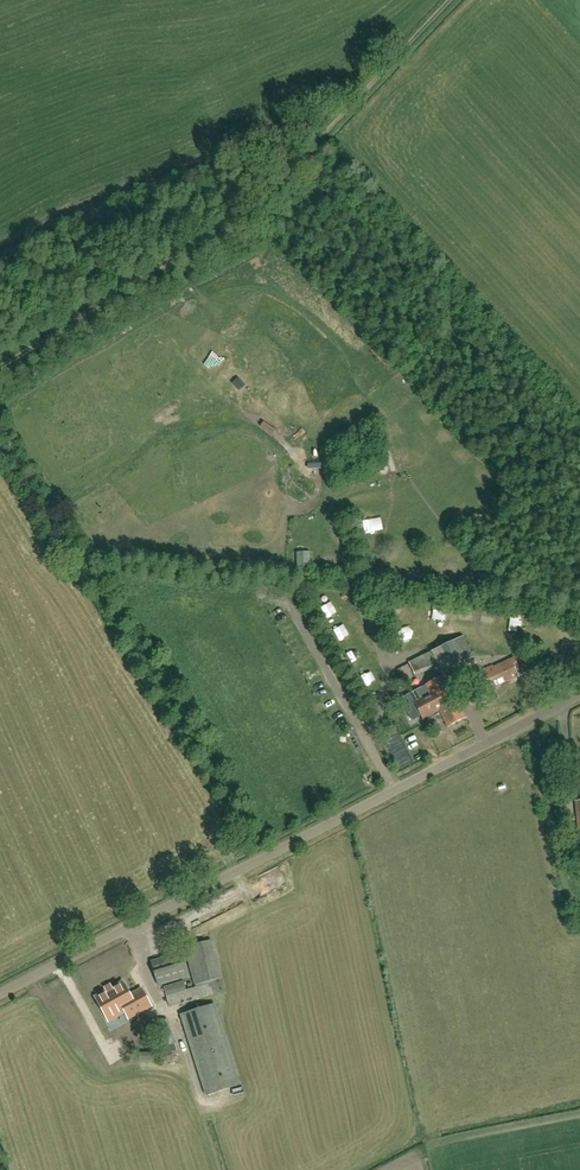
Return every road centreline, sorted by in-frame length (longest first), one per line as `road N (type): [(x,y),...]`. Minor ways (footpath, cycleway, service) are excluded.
road 1 (unclassified): [(0,990),(579,692)]
road 2 (track): [(0,364),(231,226),(450,0)]

